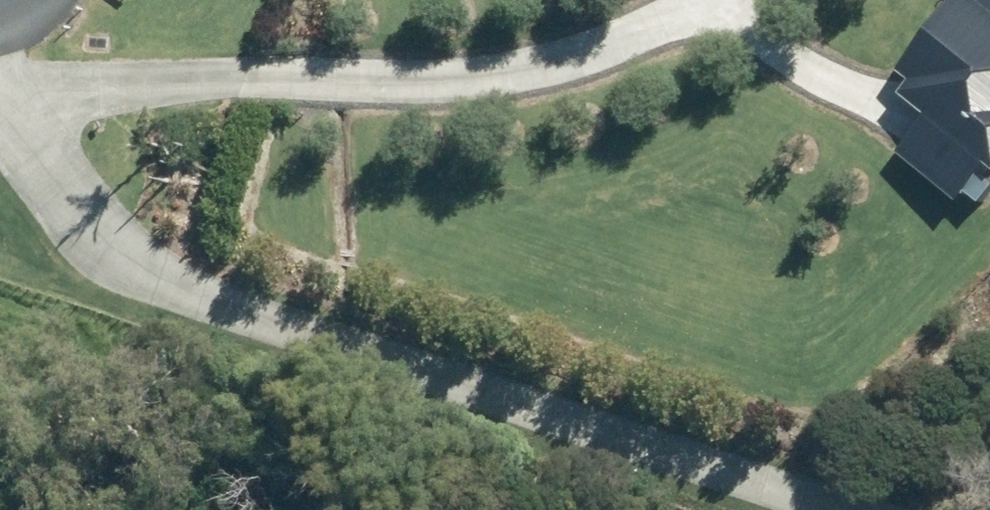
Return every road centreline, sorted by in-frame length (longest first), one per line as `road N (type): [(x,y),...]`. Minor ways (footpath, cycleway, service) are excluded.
road 1 (track): [(0,38),(130,233),(927,509)]
road 2 (track): [(26,77),(478,85),(687,0)]

